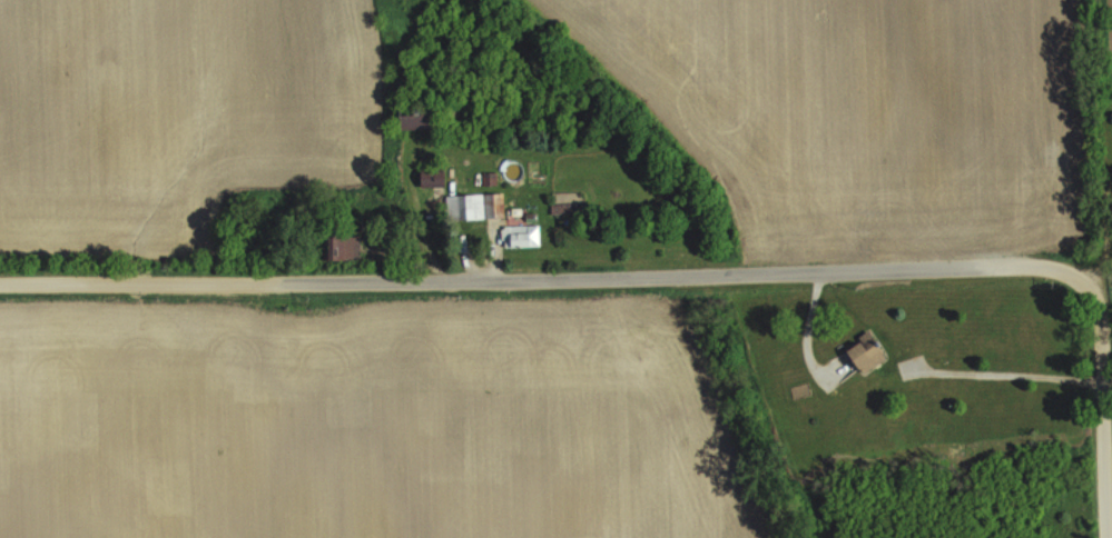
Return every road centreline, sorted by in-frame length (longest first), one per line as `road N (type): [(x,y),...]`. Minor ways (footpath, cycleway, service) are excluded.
road 1 (residential): [(1070,276),(1039,265),(35,270),(0,261)]
road 2 (residential): [(1107,537),(1094,287),(1070,276)]

